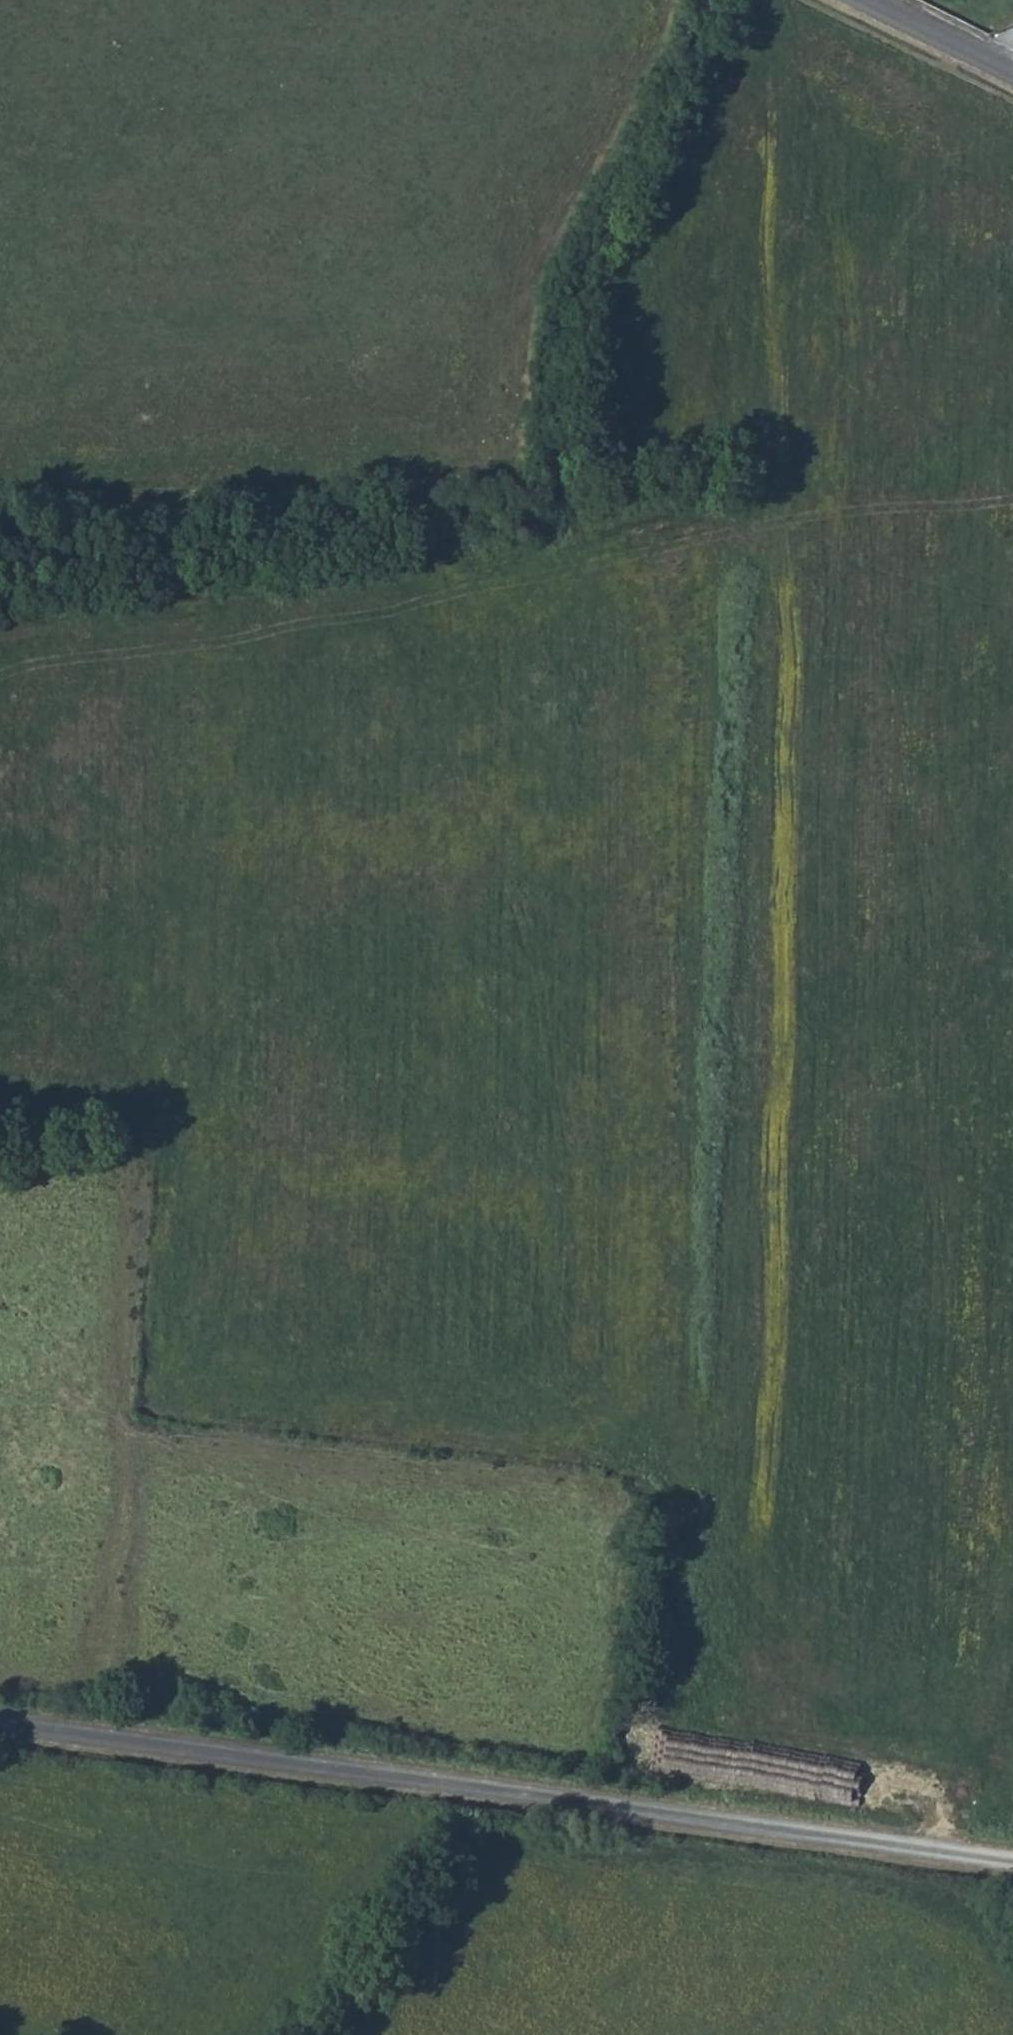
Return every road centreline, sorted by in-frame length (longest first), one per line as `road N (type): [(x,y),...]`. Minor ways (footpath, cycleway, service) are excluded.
road 1 (unclassified): [(1012,1863),(0,1726)]
road 2 (unclassified): [(1012,70),(867,0)]

